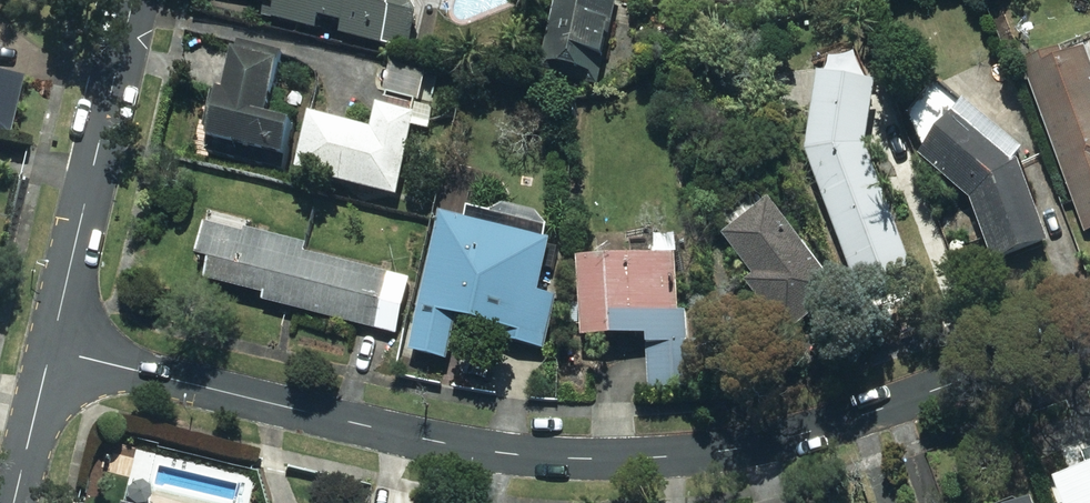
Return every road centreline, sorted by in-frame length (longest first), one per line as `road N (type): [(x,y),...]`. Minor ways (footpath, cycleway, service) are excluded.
road 1 (residential): [(1089,329),(774,443),(671,460),(510,454),(51,351)]
road 2 (residential): [(51,351),(138,0)]
road 3 (residential): [(14,502),(51,351)]

